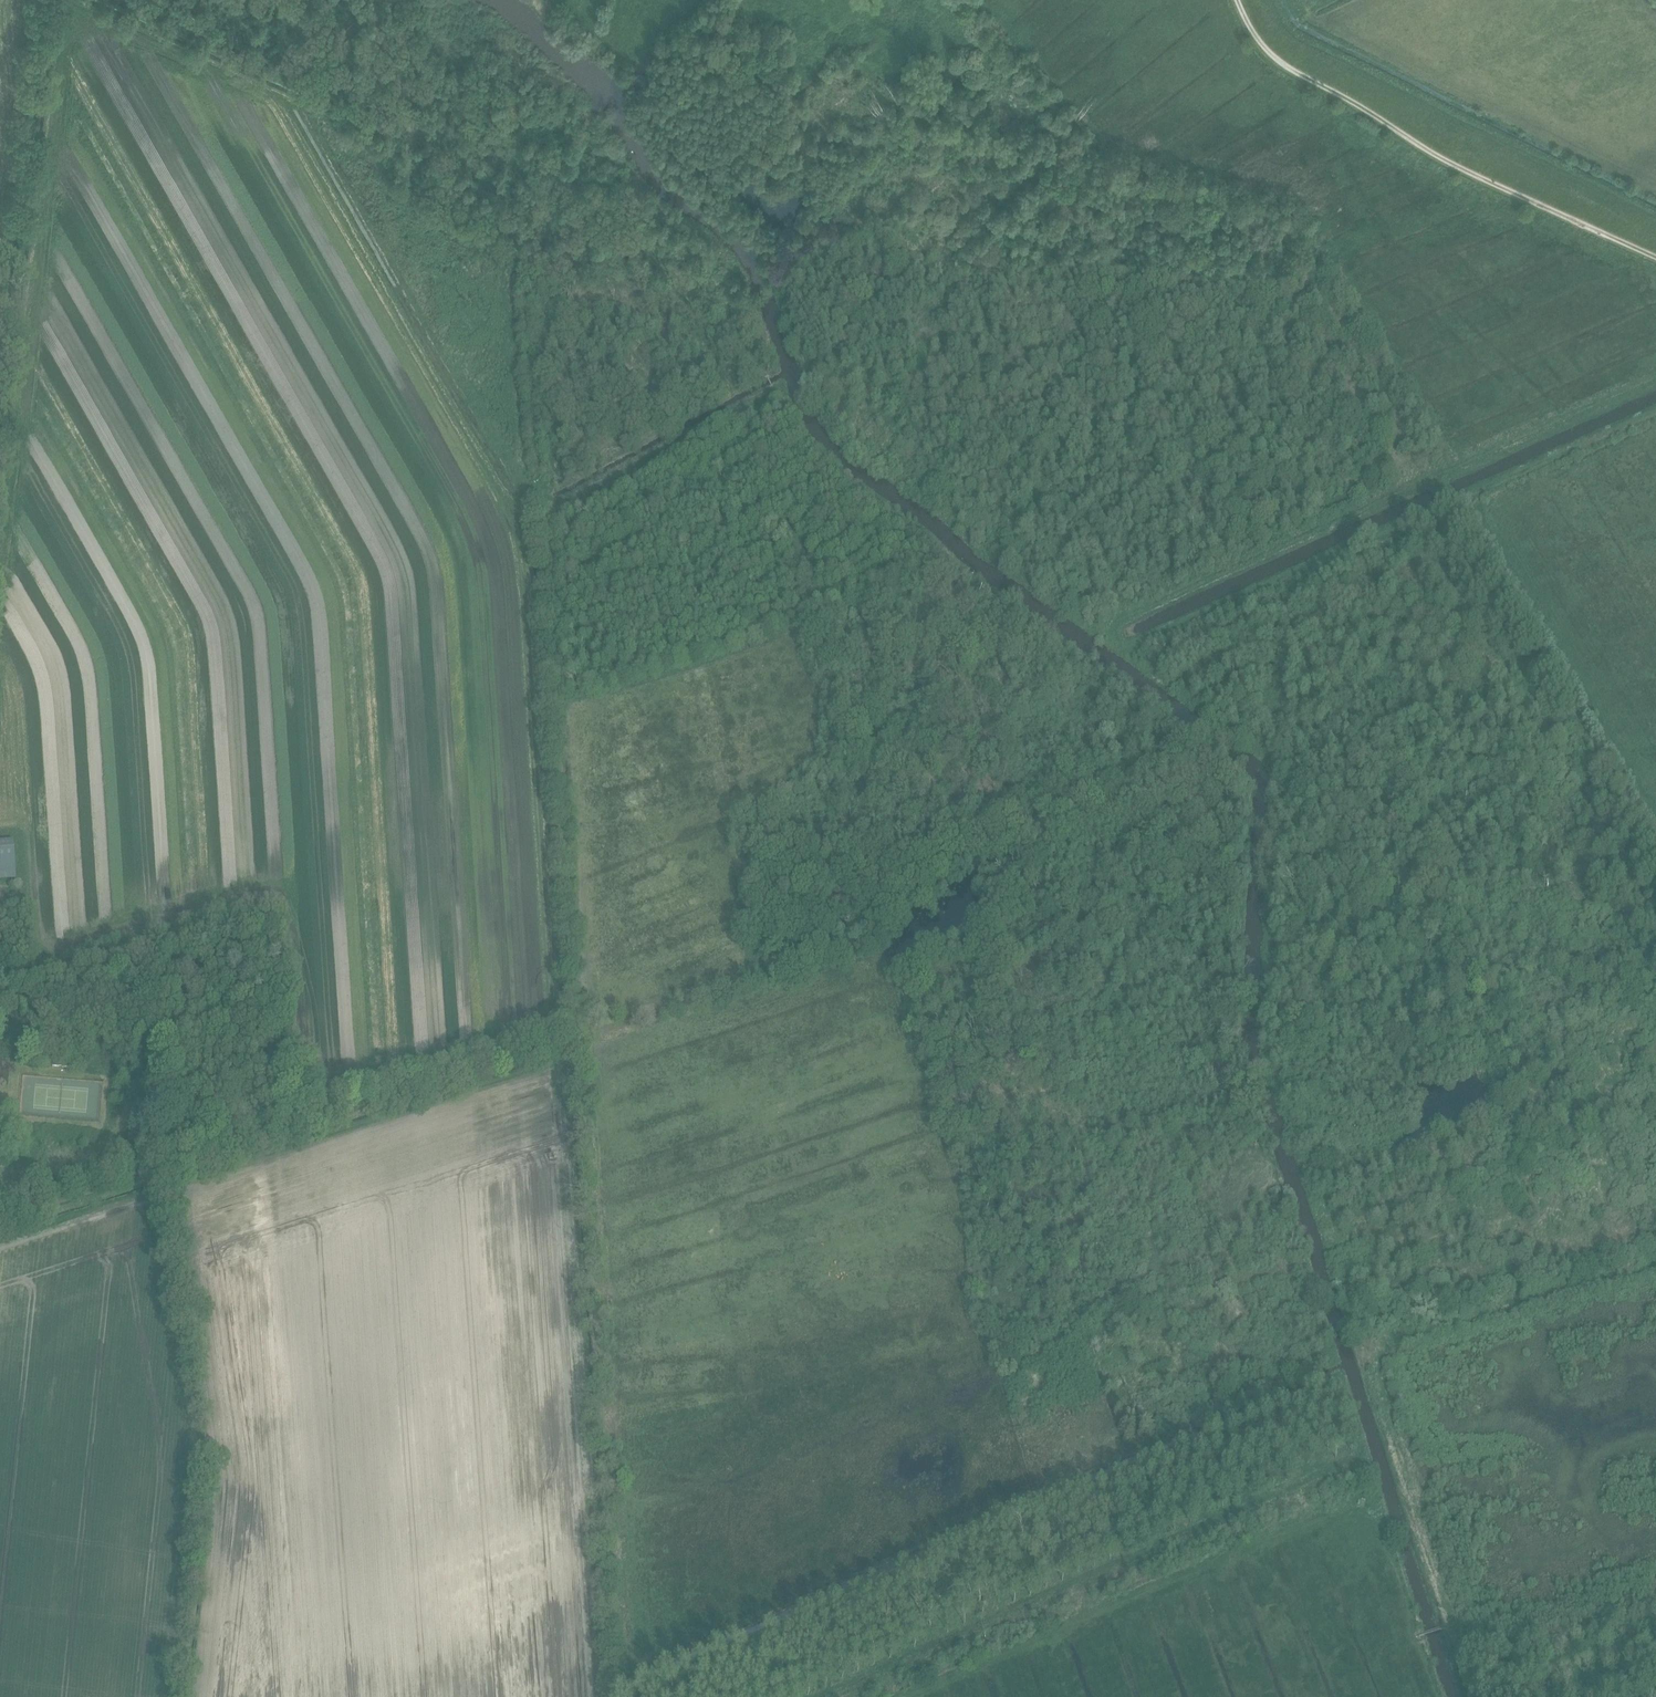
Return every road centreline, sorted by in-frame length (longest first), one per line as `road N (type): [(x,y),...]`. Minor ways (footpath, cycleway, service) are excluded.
road 1 (track): [(1655,259),(1516,198),(1285,68),(1257,42),(1236,0)]

